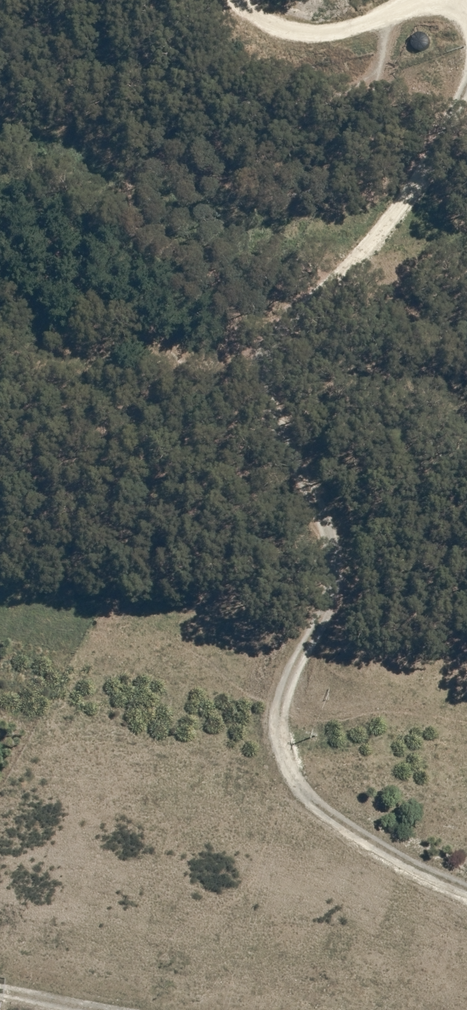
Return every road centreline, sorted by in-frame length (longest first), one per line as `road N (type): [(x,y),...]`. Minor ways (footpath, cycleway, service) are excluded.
road 1 (track): [(466,116),(295,324),(257,385),(312,492),(338,572),(315,650),(280,701),(271,772),(466,885)]
road 2 (track): [(274,0),(318,17),(421,0)]
road 3 (track): [(123,1009),(0,988)]

